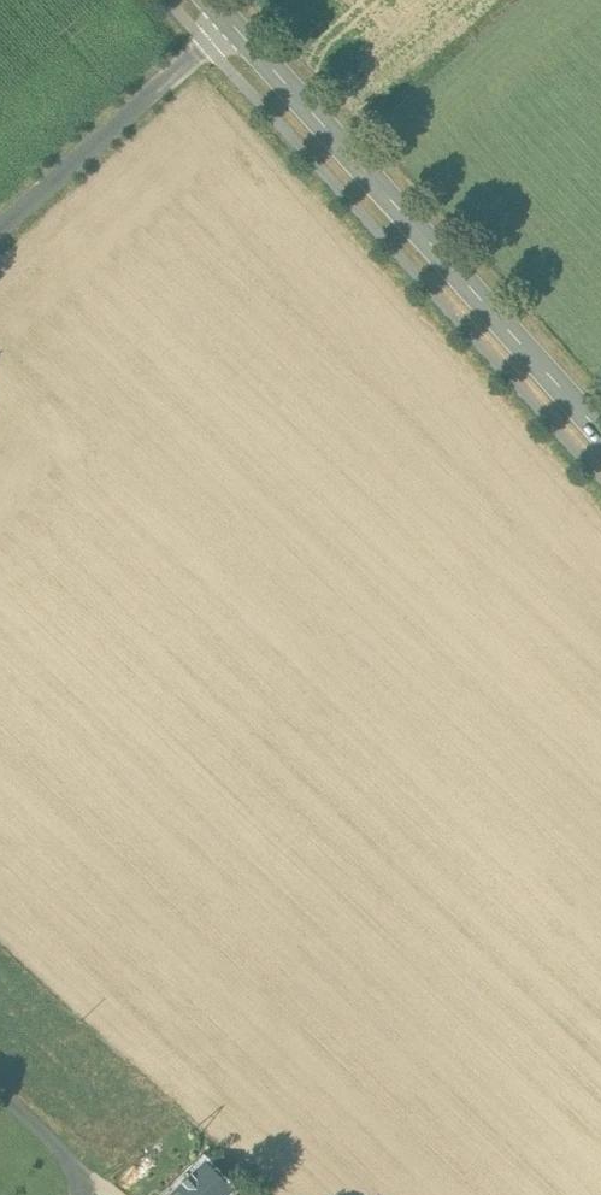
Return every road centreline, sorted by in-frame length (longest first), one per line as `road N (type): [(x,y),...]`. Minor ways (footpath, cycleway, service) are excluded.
road 1 (tertiary): [(237,27),(600,433)]
road 2 (residential): [(237,27),(0,236)]

